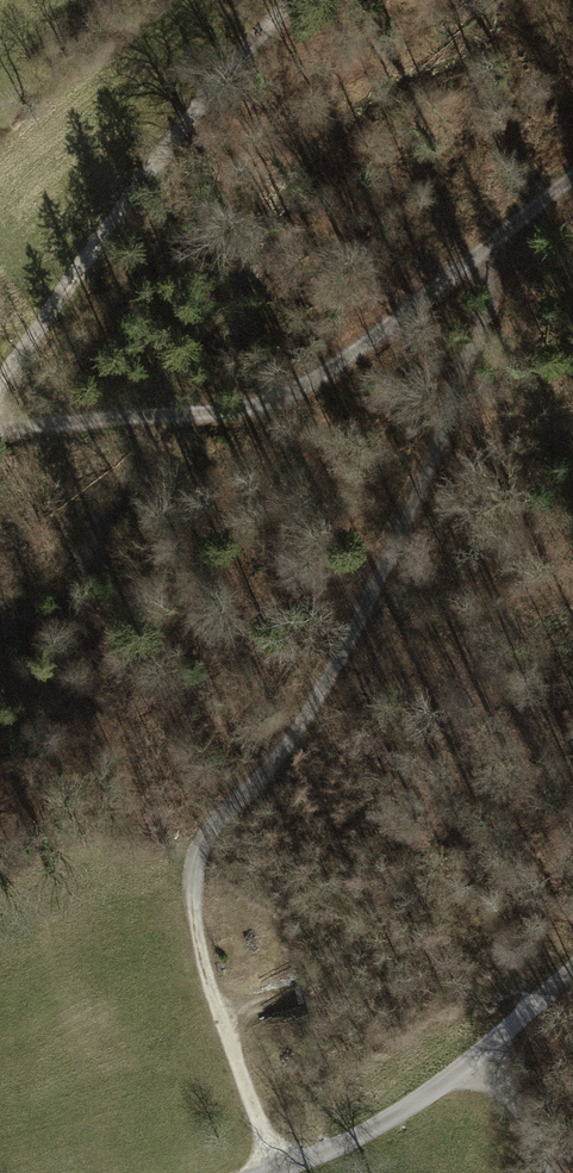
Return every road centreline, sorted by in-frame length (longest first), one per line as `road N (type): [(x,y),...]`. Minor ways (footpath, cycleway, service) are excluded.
road 1 (track): [(502,240),(488,309),(414,501),(312,712),(199,844),(198,943),(275,1167)]
road 2 (track): [(572,186),(303,396),(229,420),(122,414),(0,445)]
road 3 (track): [(0,387),(214,83),(297,0)]
road 4 (track): [(572,971),(477,1057),(356,1143),(258,1172)]
road 5 (track): [(477,1057),(520,1105),(546,1172)]

